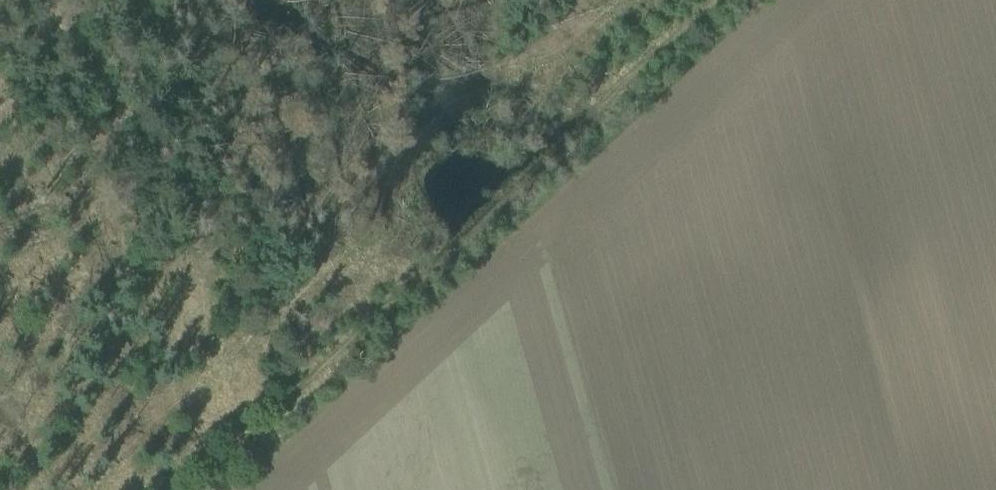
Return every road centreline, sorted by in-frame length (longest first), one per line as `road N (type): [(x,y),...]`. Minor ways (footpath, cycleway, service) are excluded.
road 1 (track): [(715,0),(180,489)]

